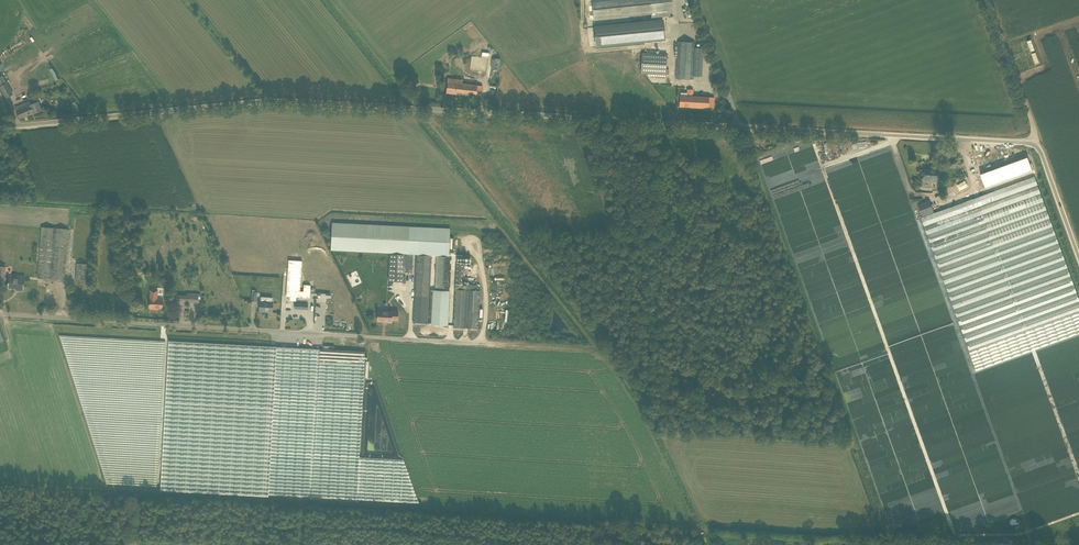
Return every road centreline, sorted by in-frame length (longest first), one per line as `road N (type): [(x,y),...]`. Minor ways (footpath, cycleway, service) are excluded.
road 1 (unclassified): [(0,127),(286,102),(742,127)]
road 2 (unclassified): [(481,343),(0,314)]
road 3 (track): [(742,127),(853,447)]
road 4 (unclassified): [(742,127),(1034,145)]
road 5 (track): [(1034,145),(986,0)]
road 6 (track): [(266,103),(188,0)]
road 7 (unclassified): [(1078,258),(1034,145)]

